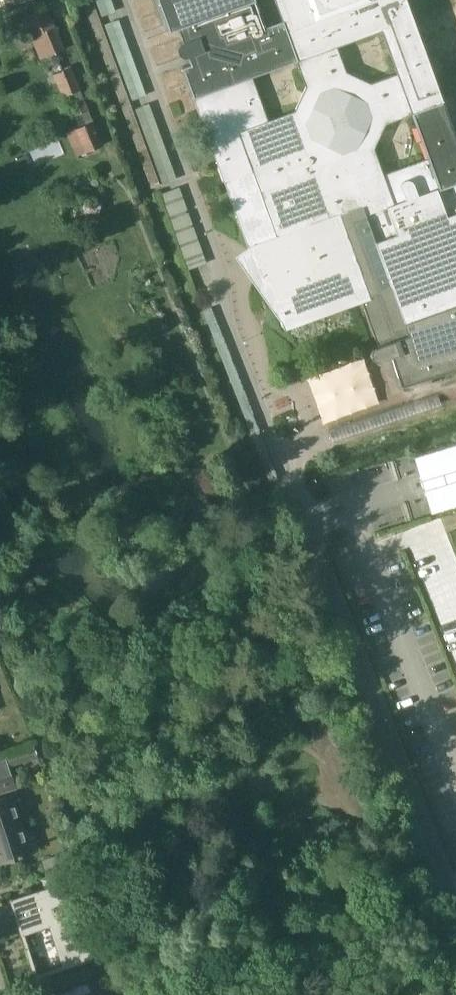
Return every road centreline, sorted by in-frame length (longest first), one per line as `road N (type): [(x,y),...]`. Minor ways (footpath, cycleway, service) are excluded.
road 1 (residential): [(455,900),(223,308),(213,257),(121,0)]

